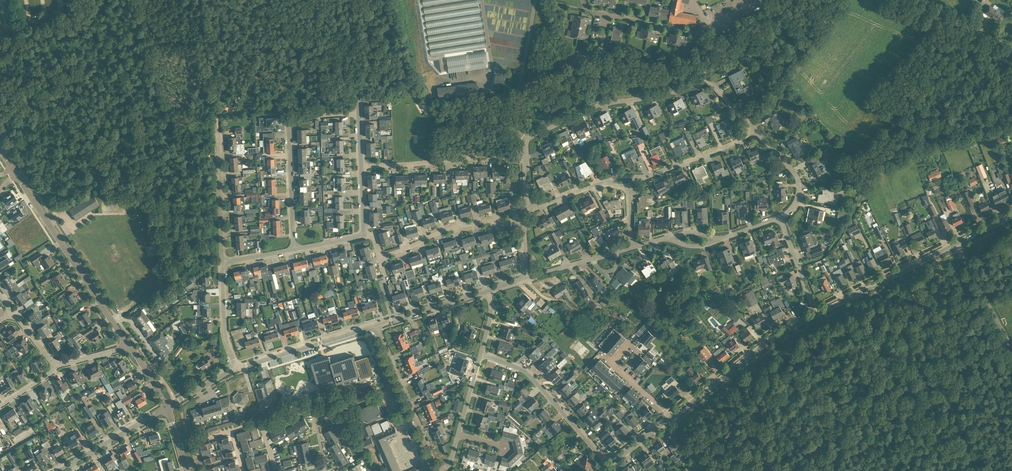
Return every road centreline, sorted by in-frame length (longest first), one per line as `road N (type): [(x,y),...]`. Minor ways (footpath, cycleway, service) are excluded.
road 1 (track): [(965,29),(836,242),(797,266)]
road 2 (track): [(1011,348),(1007,338),(798,470)]
road 3 (tertiary): [(127,344),(16,174)]
road 4 (residential): [(294,249),(290,123),(361,113)]
road 5 (unclassified): [(526,139),(598,105),(706,79)]
road 6 (tertiary): [(670,418),(772,339),(819,314)]
road 7 (residential): [(609,464),(526,371),(481,354)]
road 8 (residential): [(362,166),(526,157)]
road 9 (residential): [(438,470),(376,325)]
road 10 (tertiary): [(819,314),(958,243)]
road 11 (residential): [(381,256),(442,230),(524,221)]
road 12 (unclassified): [(237,367),(376,325)]
road 13 (unclassified): [(526,139),(517,124),(536,0)]
road 14 (unclassified): [(1011,47),(886,0)]
road 15 (unclassified): [(795,0),(707,52),(706,79)]
road 16 (residential): [(223,262),(218,135)]
road 17 (residential): [(60,470),(167,408)]
road 18 (residential): [(644,177),(755,128)]
road 19 (residential): [(326,470),(310,406),(260,420)]

